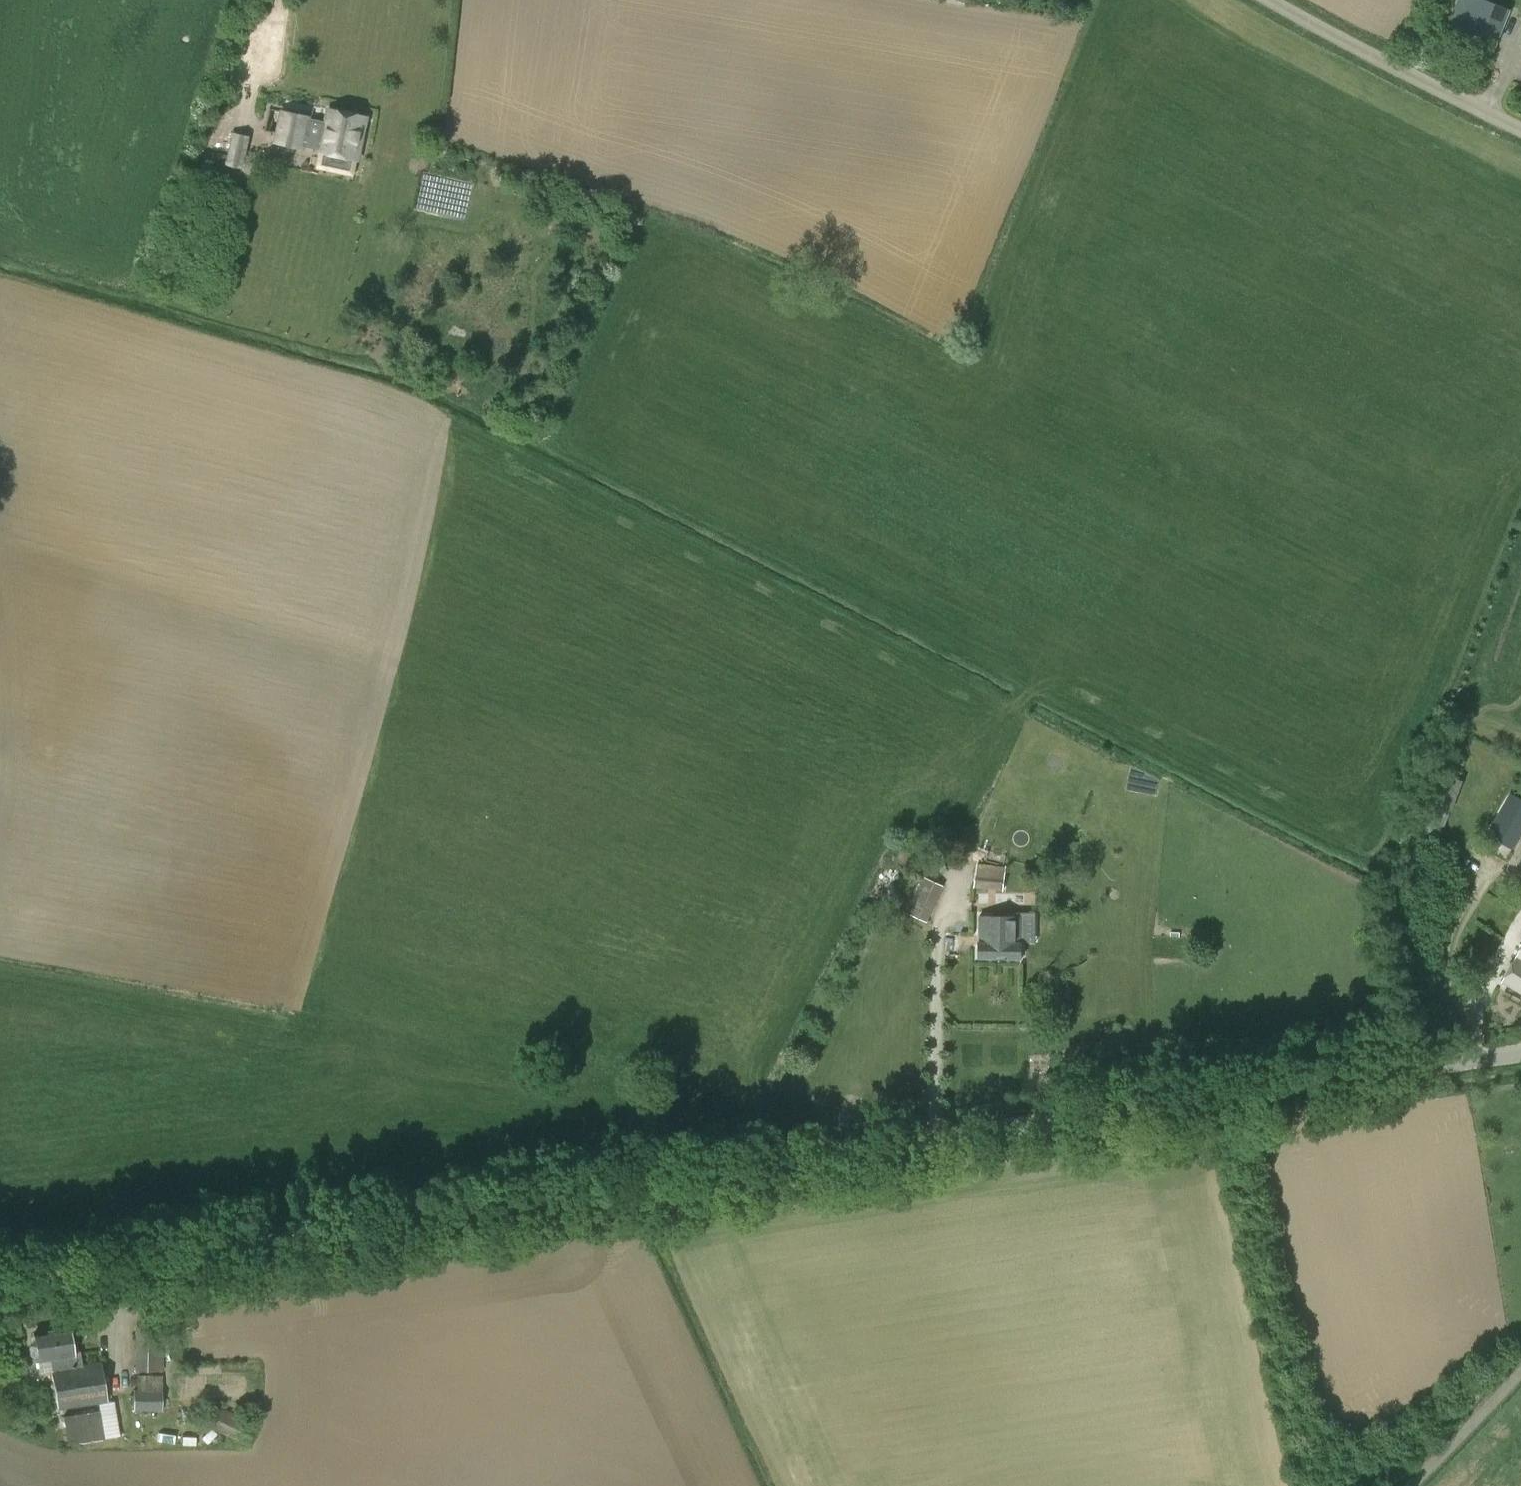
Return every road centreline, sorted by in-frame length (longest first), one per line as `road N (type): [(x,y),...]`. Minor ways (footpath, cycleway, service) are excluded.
road 1 (unclassified): [(0,1294),(1520,1055)]
road 2 (unclassified): [(1520,128),(1273,0)]

